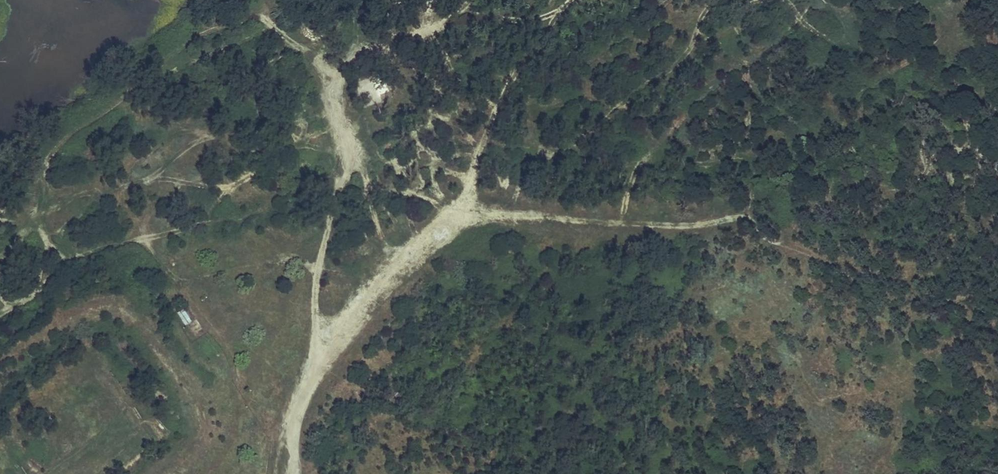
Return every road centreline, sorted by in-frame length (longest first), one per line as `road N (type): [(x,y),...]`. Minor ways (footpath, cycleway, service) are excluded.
road 1 (track): [(298,473),(292,430),(313,364),(455,218),(706,224),(747,215),(758,157),(921,57),(971,0)]
road 2 (track): [(560,14),(457,14),(352,40),(289,38),(248,74),(209,129),(270,203),(290,246),(321,273),(381,295)]
road 3 (track): [(679,62),(558,149),(545,147),(471,174),(442,163),(370,175),(337,159),(220,145)]
road 4 (track): [(263,0),(267,24),(289,38),(327,88),(338,125),(313,364)]
road 5 (track): [(0,320),(96,253),(244,217),(337,178)]
road 6 (track): [(649,155),(701,99),(802,24),(821,46),(828,114)]
road 7 (track): [(209,129),(109,111),(50,153),(0,257)]
road 8 (track): [(189,120),(182,179),(136,215),(69,222),(48,247),(41,288)]
road 9 (track): [(455,218),(503,97),(571,0)]
road 10 (track): [(718,0),(700,17),(649,129),(649,155),(614,218)]
road 11 (track): [(497,112),(464,108),(372,154),(337,159)]
road 12 (track): [(758,157),(739,153),(717,86),(686,47)]
road 13 (track): [(290,246),(234,270),(164,271)]
road 14 (track): [(146,239),(124,184),(135,114)]

